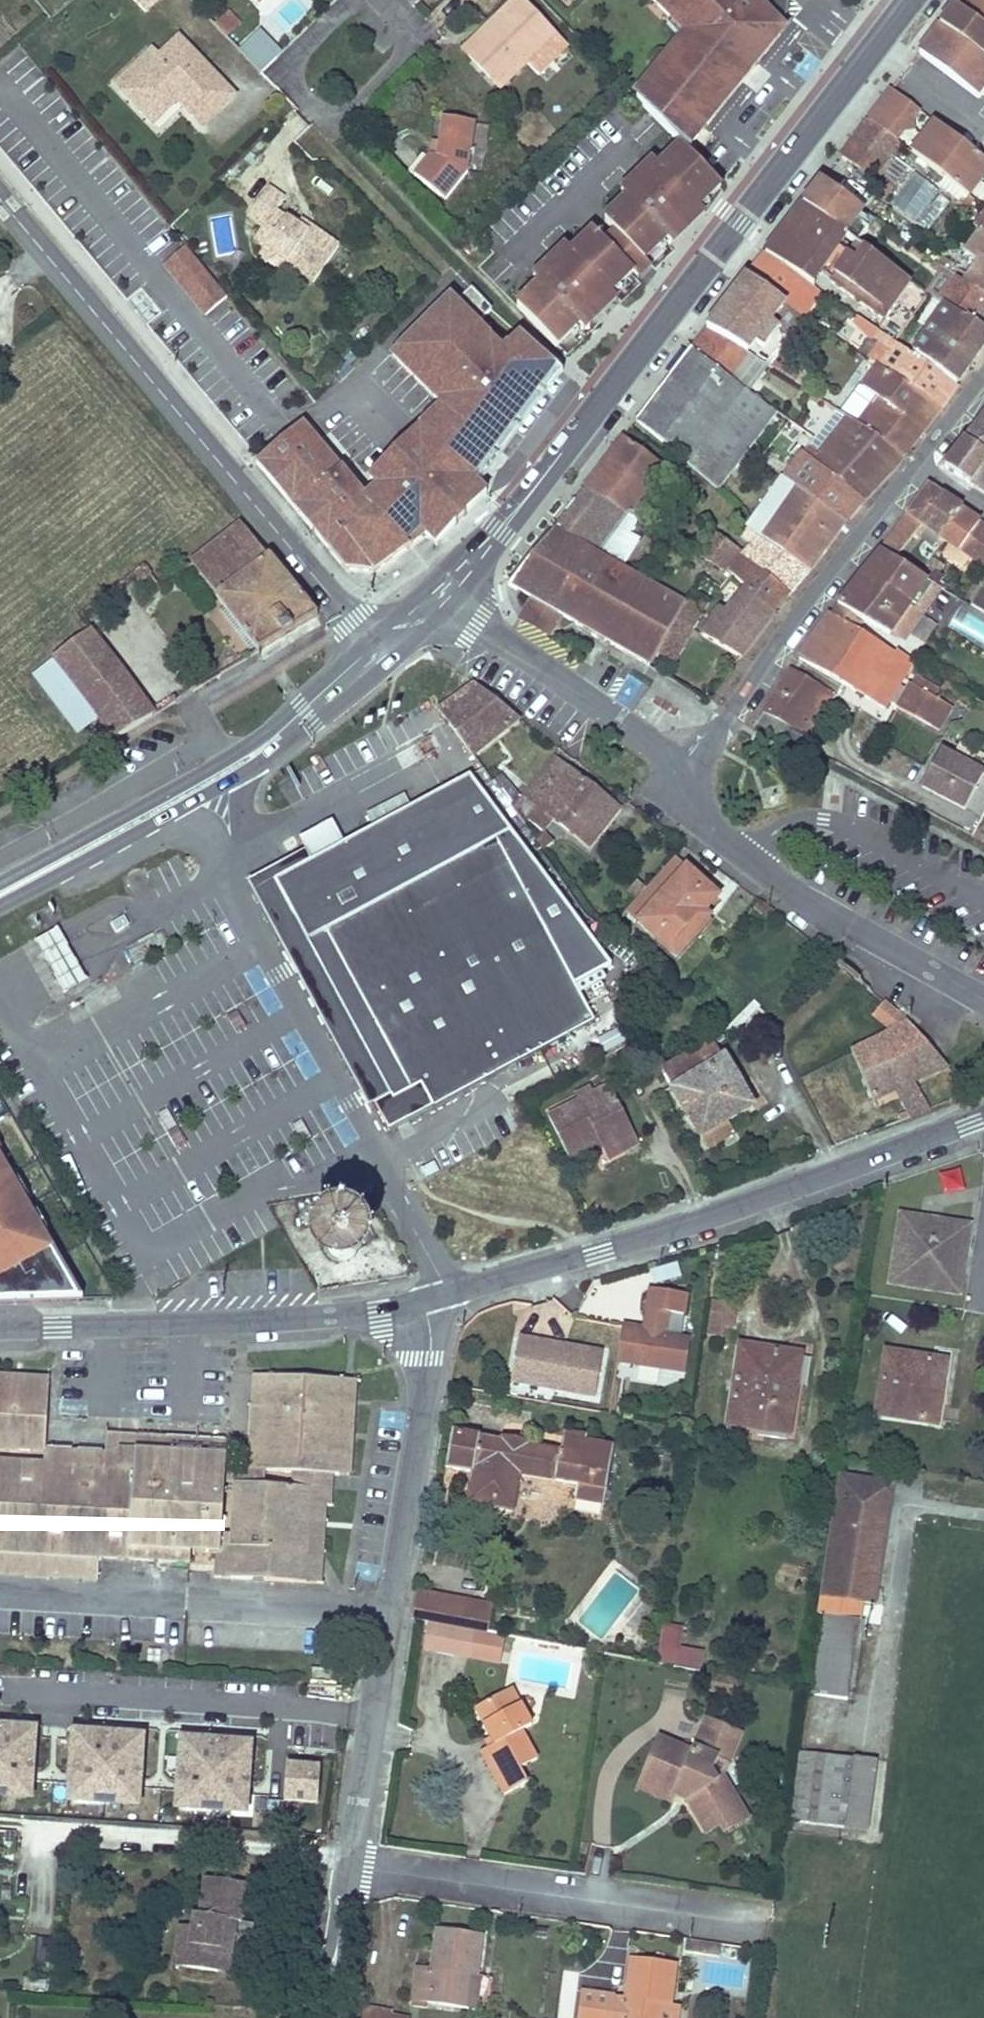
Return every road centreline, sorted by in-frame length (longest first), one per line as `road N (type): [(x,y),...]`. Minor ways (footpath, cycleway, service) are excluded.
road 1 (primary): [(445,606),(873,48)]
road 2 (residential): [(421,1317),(983,1119)]
road 3 (secondary): [(383,649),(0,194)]
road 4 (residential): [(0,1329),(421,1317)]
road 5 (residential): [(351,1874),(767,1918)]
road 6 (residential): [(366,1708),(402,1527),(421,1317)]
road 7 (tertiary): [(983,1006),(746,862),(695,811),(690,775)]
road 8 (residential): [(690,775),(917,464)]
road 9 (primary): [(0,908),(269,760),(294,741),(306,710)]
road 10 (residential): [(353,1849),(0,1826)]
road 11 (residential): [(366,1708),(15,1684)]
road 12 (primary): [(306,710),(0,881)]
road 13 (tertiary): [(690,775),(445,606)]
road 14 (residential): [(328,123),(421,30),(392,0)]
road 15 (residential): [(340,0),(281,63),(328,123)]
road 16 (residential): [(319,2017),(351,1874)]
road 17 (residential): [(353,1849),(366,1708)]

